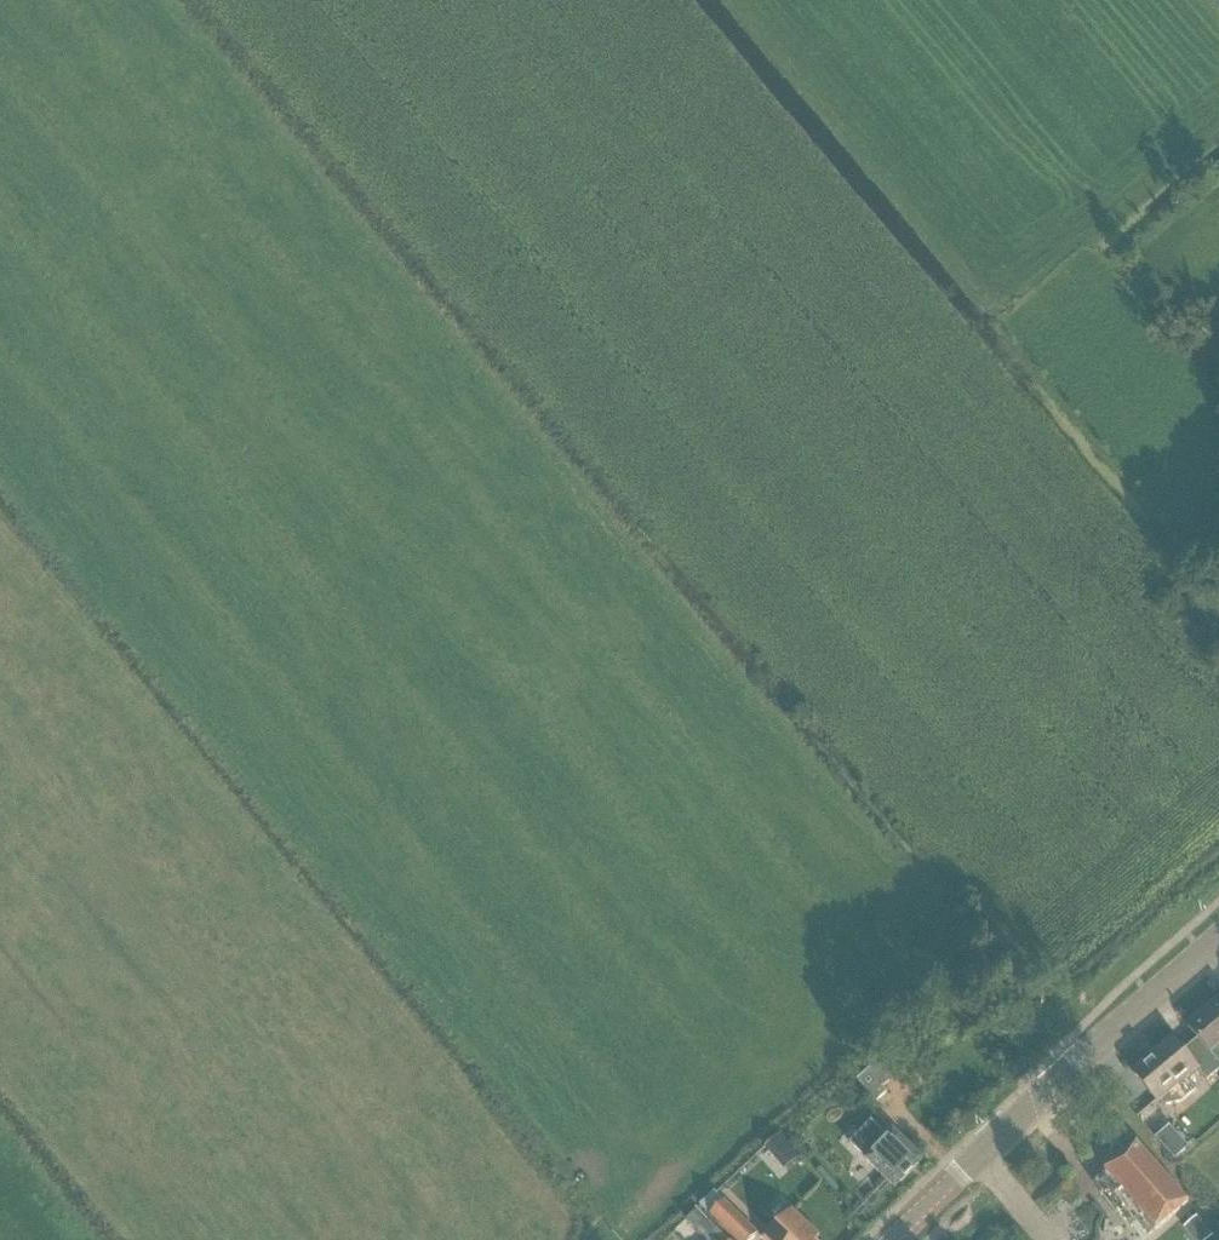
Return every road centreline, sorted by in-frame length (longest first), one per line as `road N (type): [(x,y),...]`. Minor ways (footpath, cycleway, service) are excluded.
road 1 (tertiary): [(894,1239),(1218,939)]

